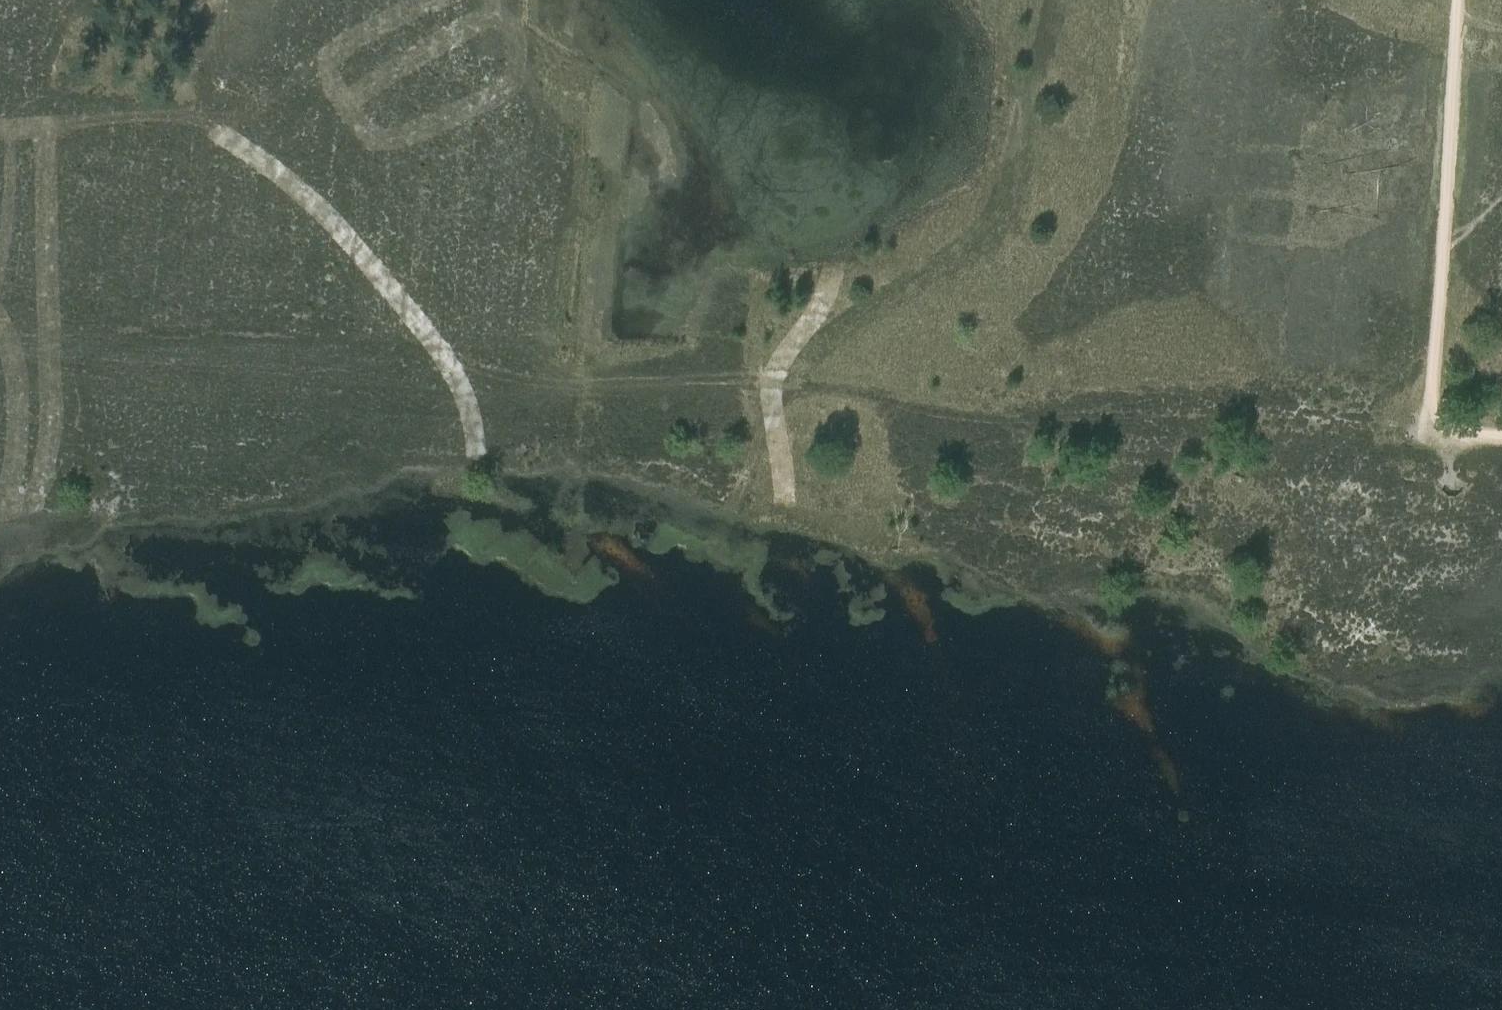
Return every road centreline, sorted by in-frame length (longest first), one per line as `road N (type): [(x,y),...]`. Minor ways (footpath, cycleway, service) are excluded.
road 1 (track): [(1501,444),(1431,439),(1466,0)]

